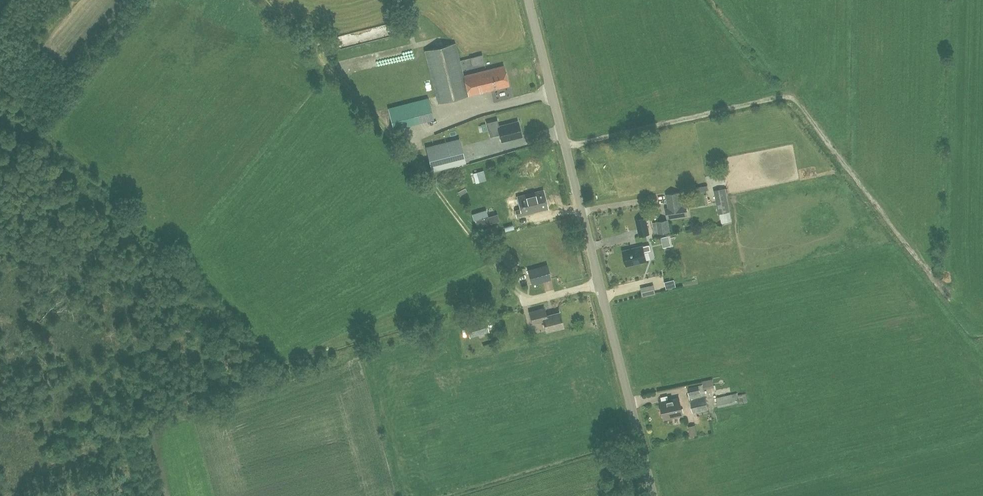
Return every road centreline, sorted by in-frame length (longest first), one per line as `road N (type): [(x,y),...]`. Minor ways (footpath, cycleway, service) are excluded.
road 1 (track): [(268,0),(532,301)]
road 2 (unclassified): [(599,284),(527,0)]
road 3 (unclassified): [(653,495),(599,284)]

